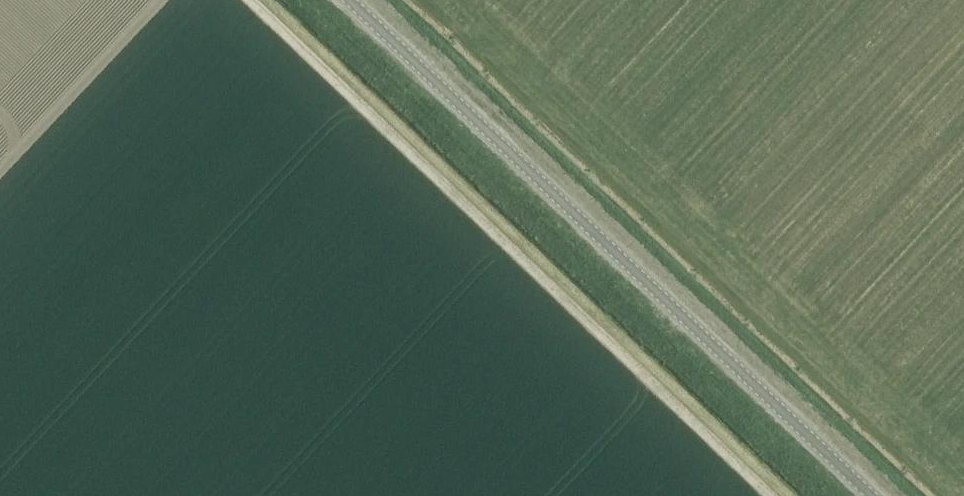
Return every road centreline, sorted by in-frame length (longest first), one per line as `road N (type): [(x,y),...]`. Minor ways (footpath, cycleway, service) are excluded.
road 1 (track): [(246,0),(771,495)]
road 2 (unclassified): [(875,495),(363,0)]

